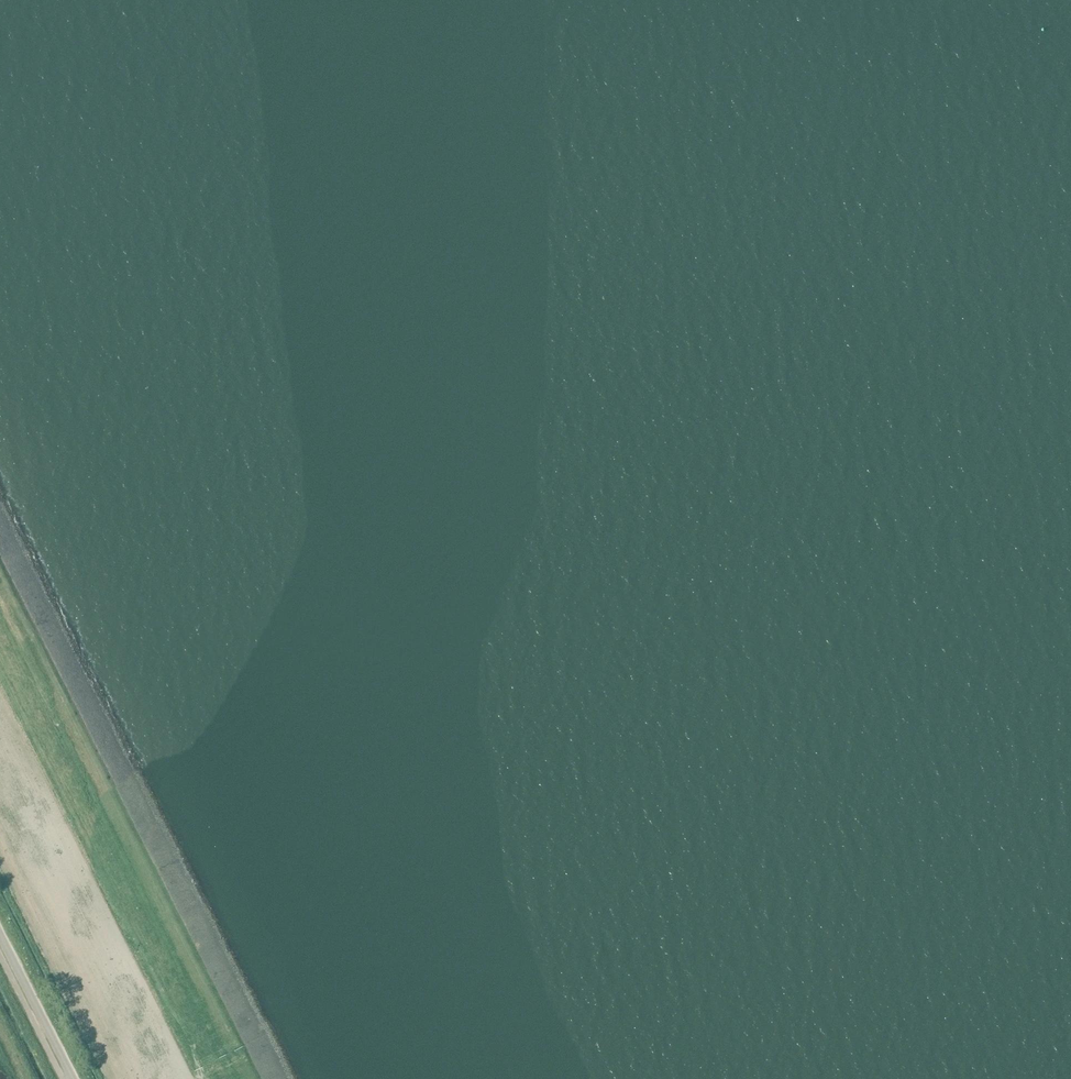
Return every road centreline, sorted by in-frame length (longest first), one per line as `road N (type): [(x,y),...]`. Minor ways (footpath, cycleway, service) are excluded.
road 1 (tertiary): [(72,1078),(0,936)]

